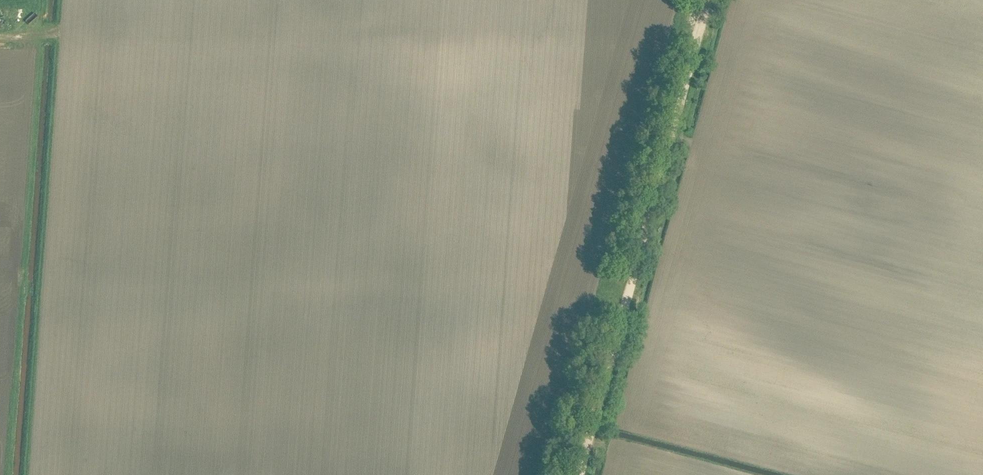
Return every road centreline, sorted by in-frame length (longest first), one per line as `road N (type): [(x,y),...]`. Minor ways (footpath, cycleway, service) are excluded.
road 1 (track): [(578,474),(710,0)]

